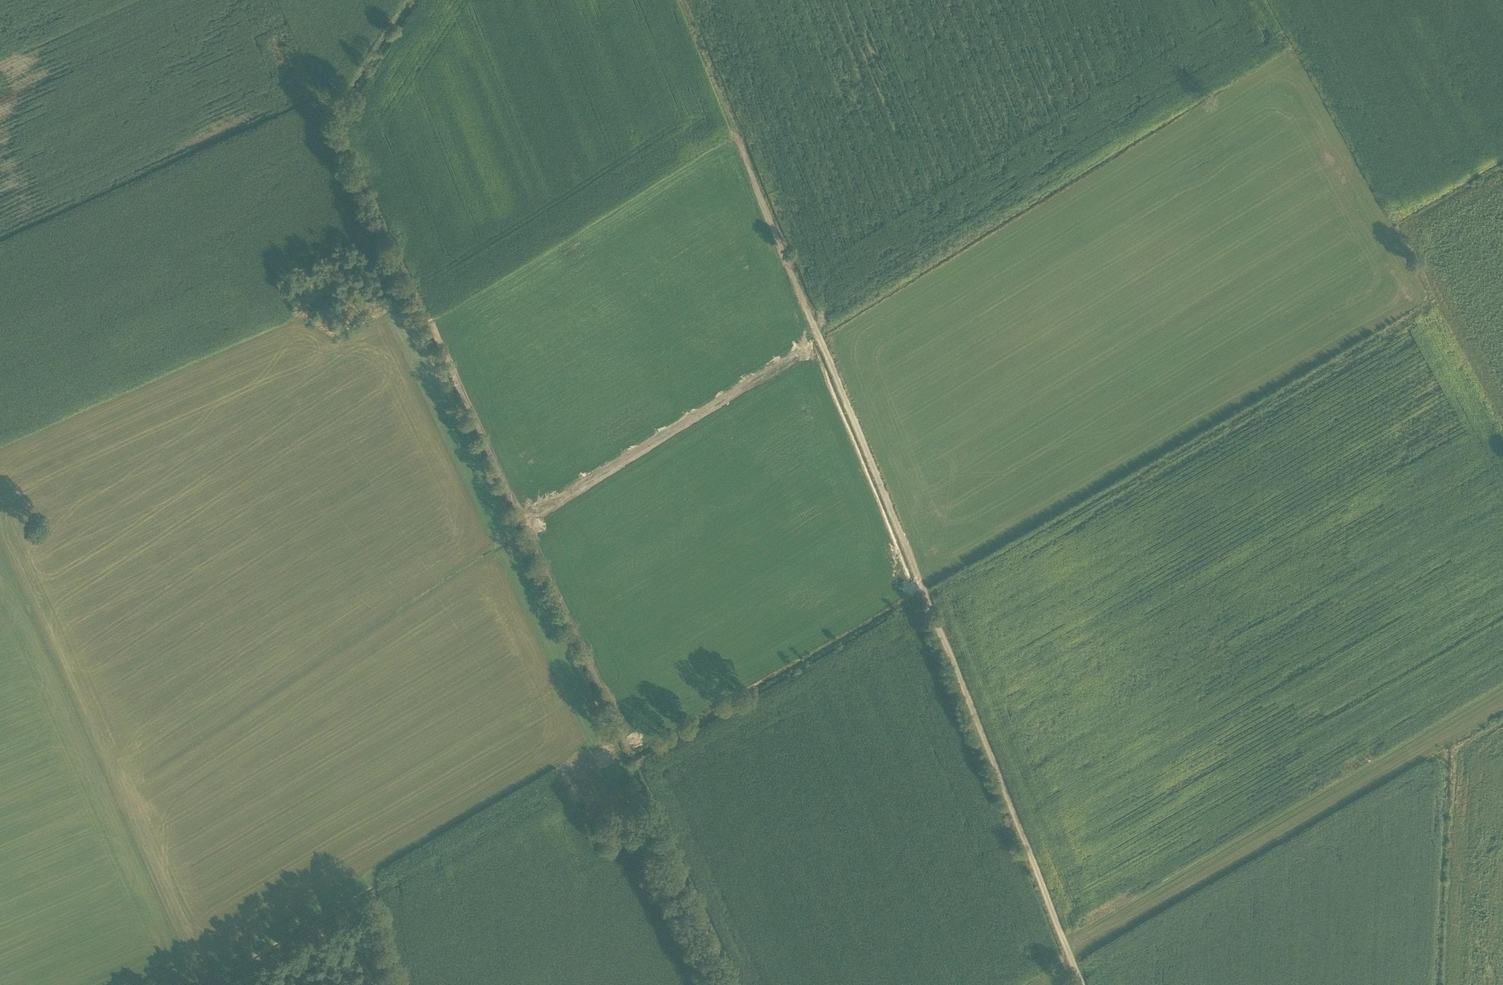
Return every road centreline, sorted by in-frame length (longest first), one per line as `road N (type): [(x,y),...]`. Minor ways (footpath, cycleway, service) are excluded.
road 1 (track): [(1081,984),(734,134)]

